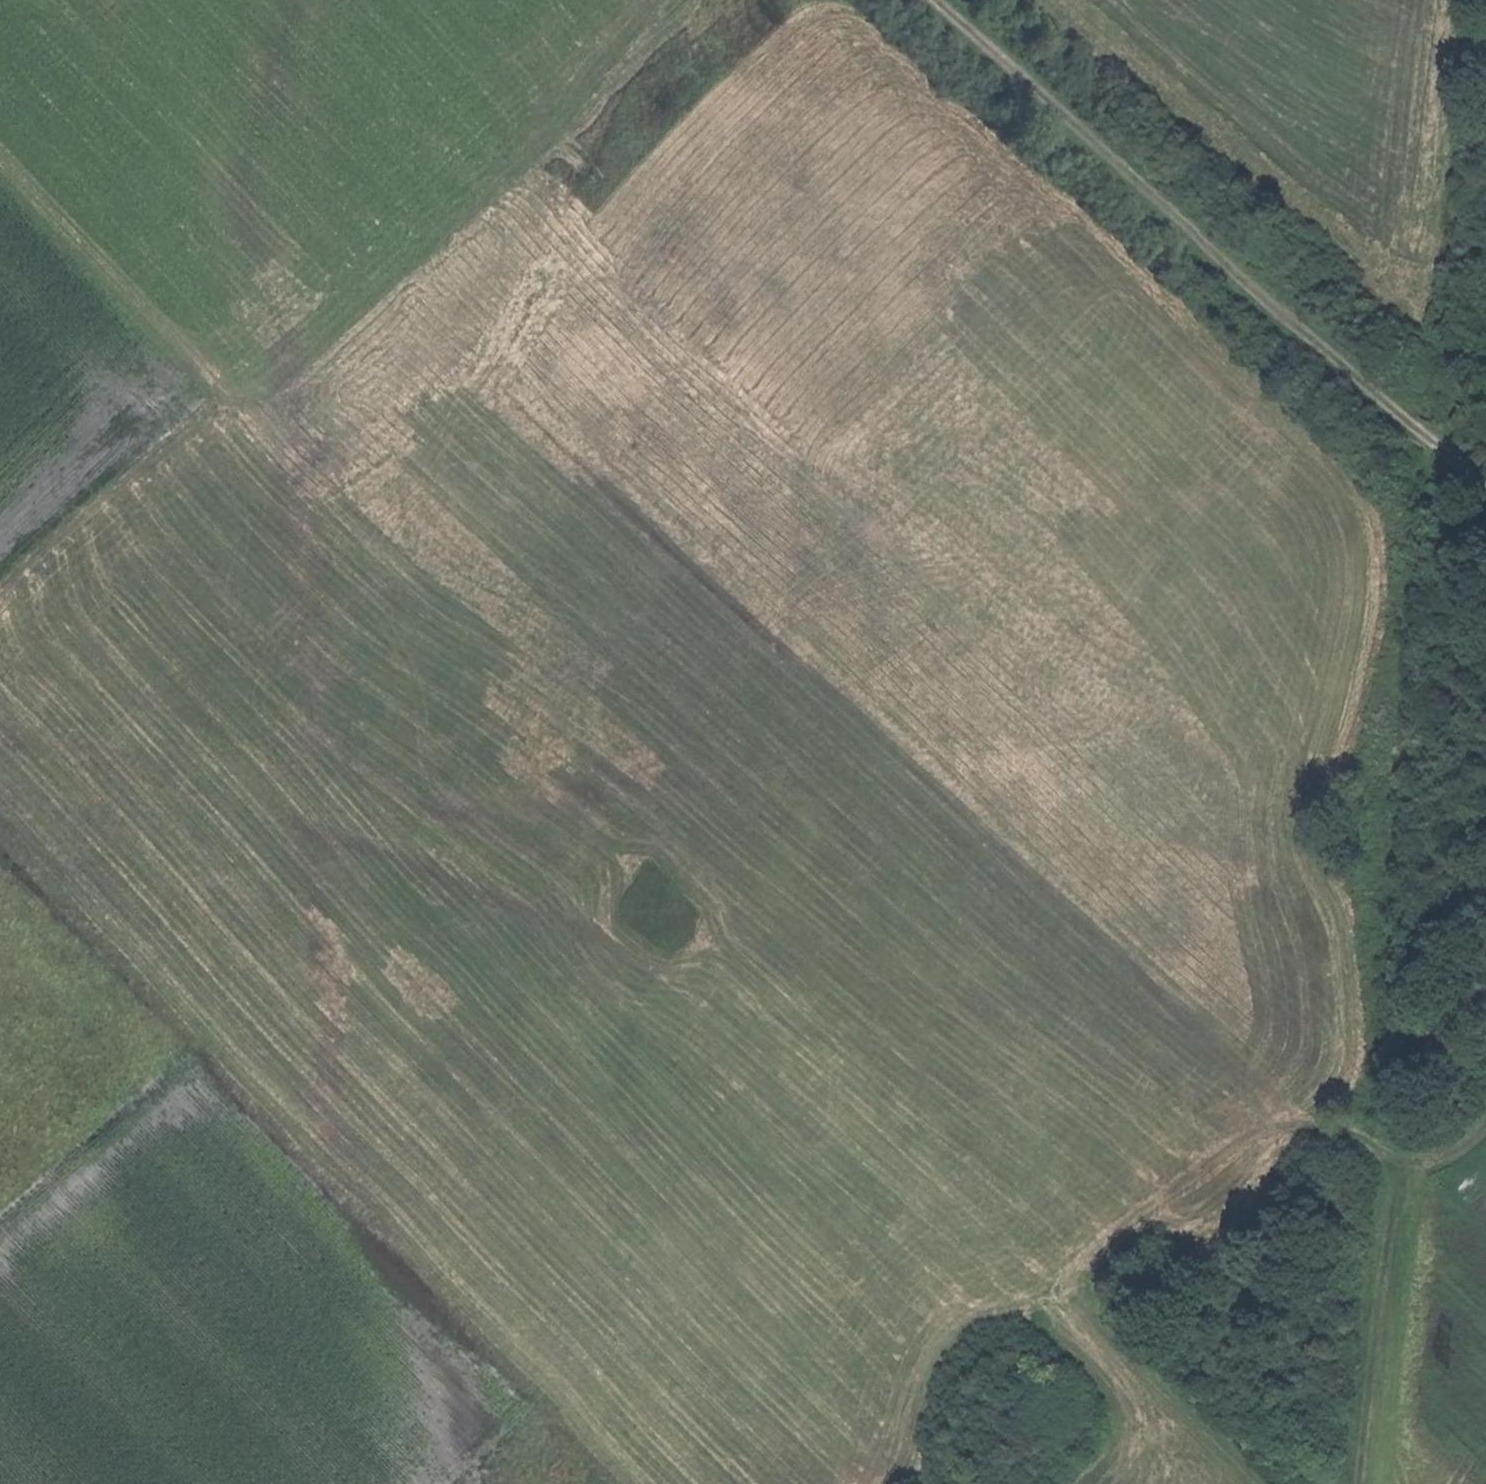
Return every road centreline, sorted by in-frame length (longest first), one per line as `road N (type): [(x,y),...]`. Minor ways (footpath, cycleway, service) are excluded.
road 1 (track): [(926,0),(1485,495)]

